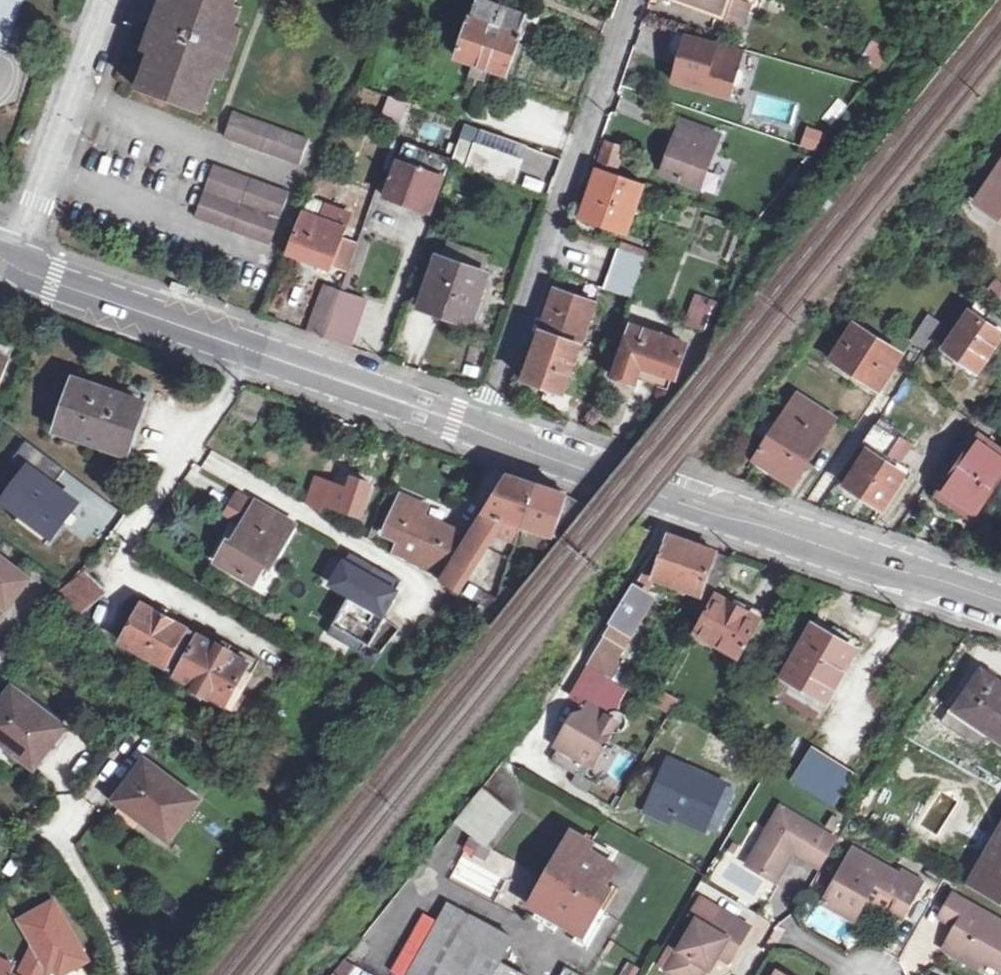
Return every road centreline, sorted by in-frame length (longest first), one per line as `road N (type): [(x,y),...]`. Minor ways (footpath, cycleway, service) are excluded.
road 1 (secondary): [(485,433),(678,503),(1000,600)]
road 2 (secondary): [(17,264),(485,433)]
road 3 (residential): [(485,433),(632,0)]
road 4 (residential): [(111,0),(17,264)]

